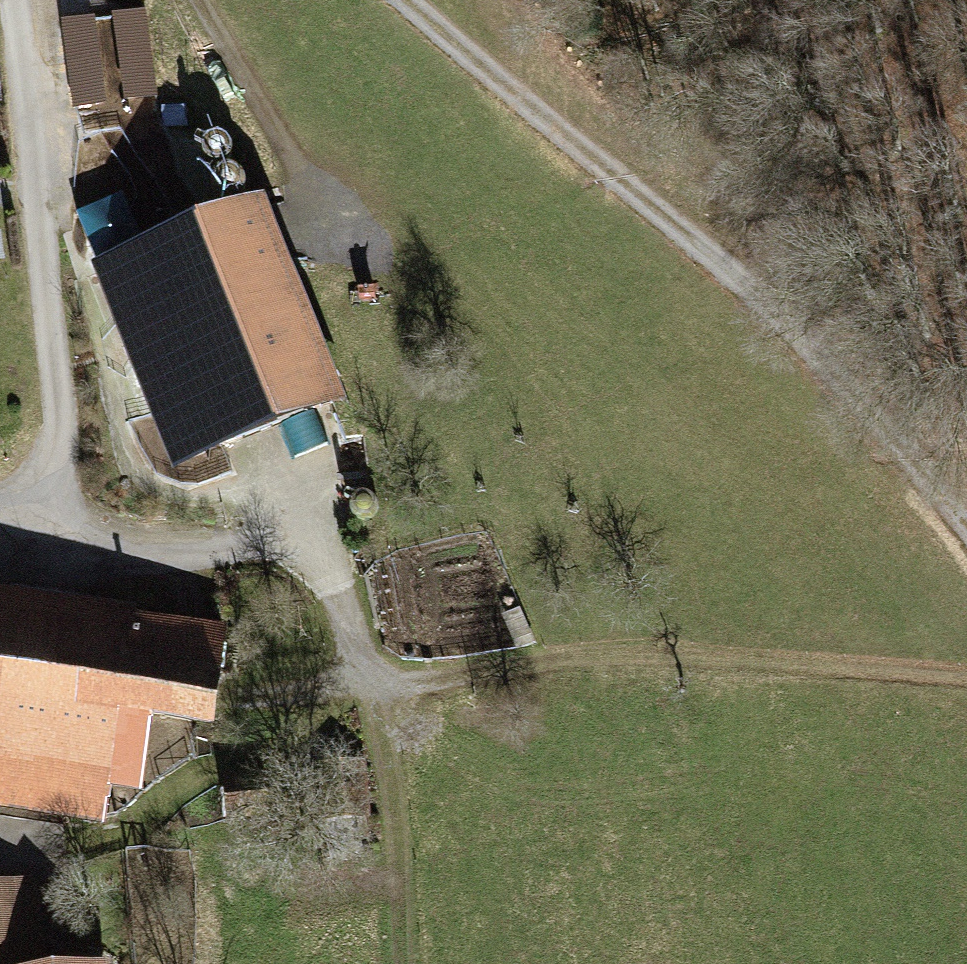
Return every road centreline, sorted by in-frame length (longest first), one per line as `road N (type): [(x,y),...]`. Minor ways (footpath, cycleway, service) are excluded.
road 1 (track): [(58,515),(131,546),(319,540),(383,724),(388,879)]
road 2 (track): [(966,676),(673,651),(587,653),(370,686)]
road 3 (unclassified): [(10,0),(58,515),(0,517)]
road 4 (unclassified): [(759,293),(404,0)]
road 5 (track): [(759,293),(966,526)]
road 6 (track): [(195,0),(305,184)]

